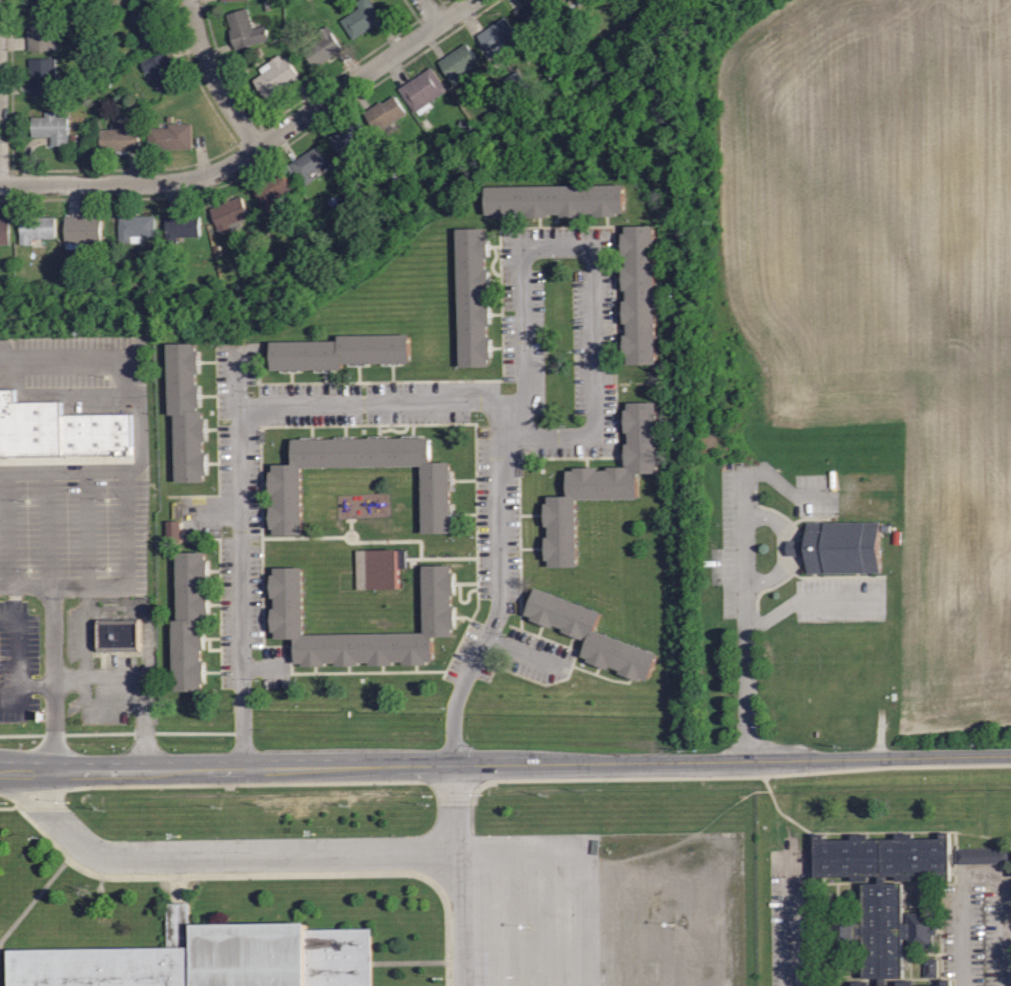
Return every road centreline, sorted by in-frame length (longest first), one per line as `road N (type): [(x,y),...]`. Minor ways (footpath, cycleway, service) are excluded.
road 1 (secondary): [(0,771),(1010,755)]
road 2 (residential): [(0,184),(167,183),(220,170),(439,23)]
road 3 (residential): [(243,767),(238,343)]
road 4 (residential): [(458,765),(457,699),(499,608),(498,446),(511,438)]
road 5 (residential): [(511,438),(593,433),(592,254),(582,247)]
road 6 (residential): [(239,399),(511,394)]
road 7 (residential): [(1007,985),(1005,879),(998,872),(963,878),(965,985)]
road 8 (residential): [(511,394),(524,387),(524,253),(582,247)]
road 9 (residential): [(257,147),(212,73),(190,0)]
road 10 (residential): [(791,985),(788,837)]

